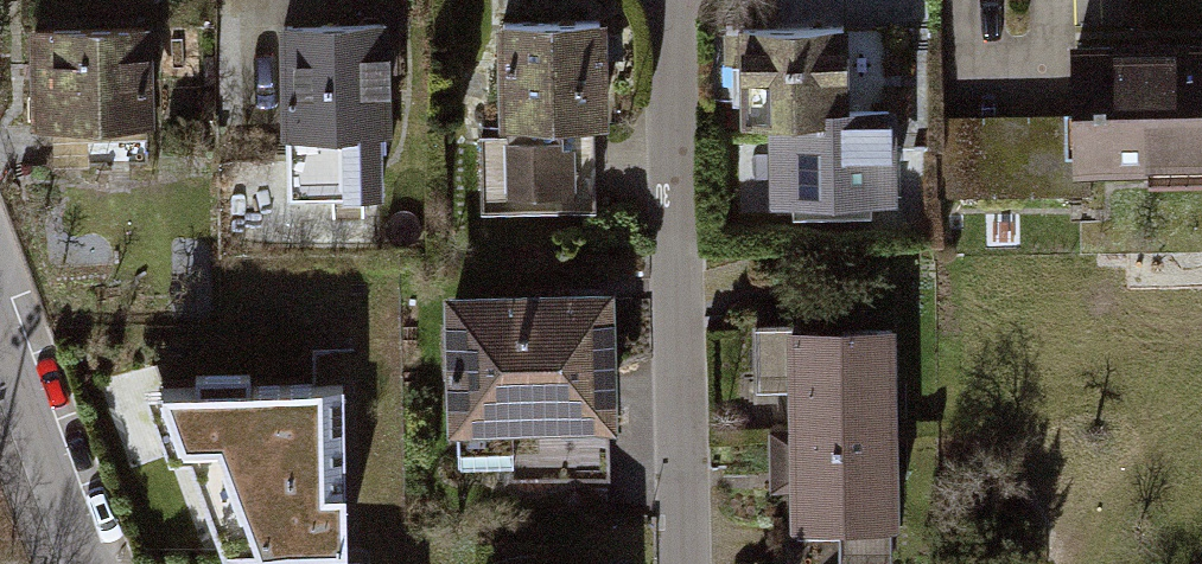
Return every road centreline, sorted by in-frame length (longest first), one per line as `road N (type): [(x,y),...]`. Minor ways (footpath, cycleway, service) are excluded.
road 1 (residential): [(689,563),(678,0)]
road 2 (residential): [(84,563),(0,327)]

